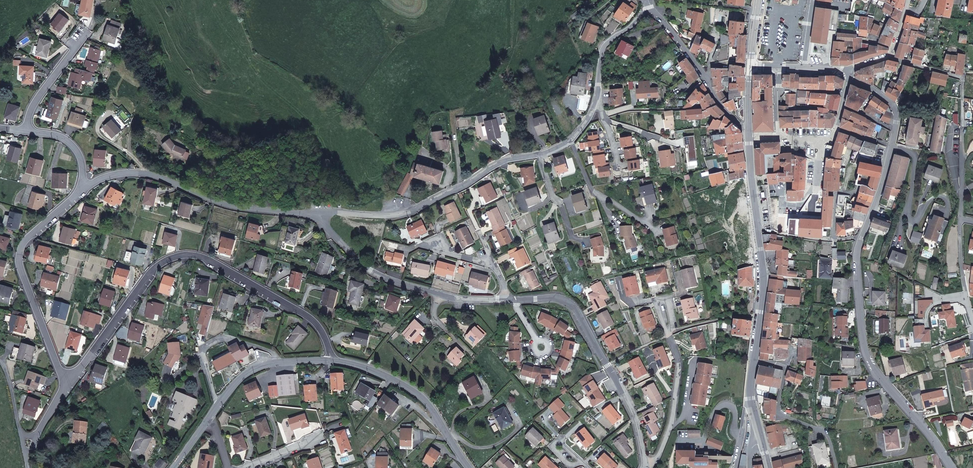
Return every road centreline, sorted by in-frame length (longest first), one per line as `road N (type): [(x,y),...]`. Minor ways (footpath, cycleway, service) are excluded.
road 1 (residential): [(648,4),(601,50),(594,109),(563,146),(497,163),(392,216),(317,213)]
road 2 (residential): [(68,380),(150,270),(182,253),(312,323),(327,361)]
road 3 (residential): [(862,238),(857,282),(871,366),(951,467)]
road 4 (residential): [(641,467),(631,412),(574,308),(555,298),(510,300)]
road 5 (residential): [(317,213),(229,206),(144,175),(84,188)]
road 6 (residential): [(84,188),(25,242),(18,262),(68,380)]
road 7 (residential): [(510,300),(453,298),(389,279),(363,268),(317,213)]
road 8 (residential): [(961,218),(963,79),(889,56)]
road 9 (secondary): [(471,467),(422,398),(373,371),(327,361)]
road 10 (secondary): [(751,405),(764,275),(760,229)]
road 11 (residential): [(641,467),(659,457),(670,428),(680,358),(671,338)]
road 12 (secondary): [(327,361),(250,371),(207,420)]
road 13 (residential): [(948,200),(930,200),(912,220),(915,155),(892,145)]

